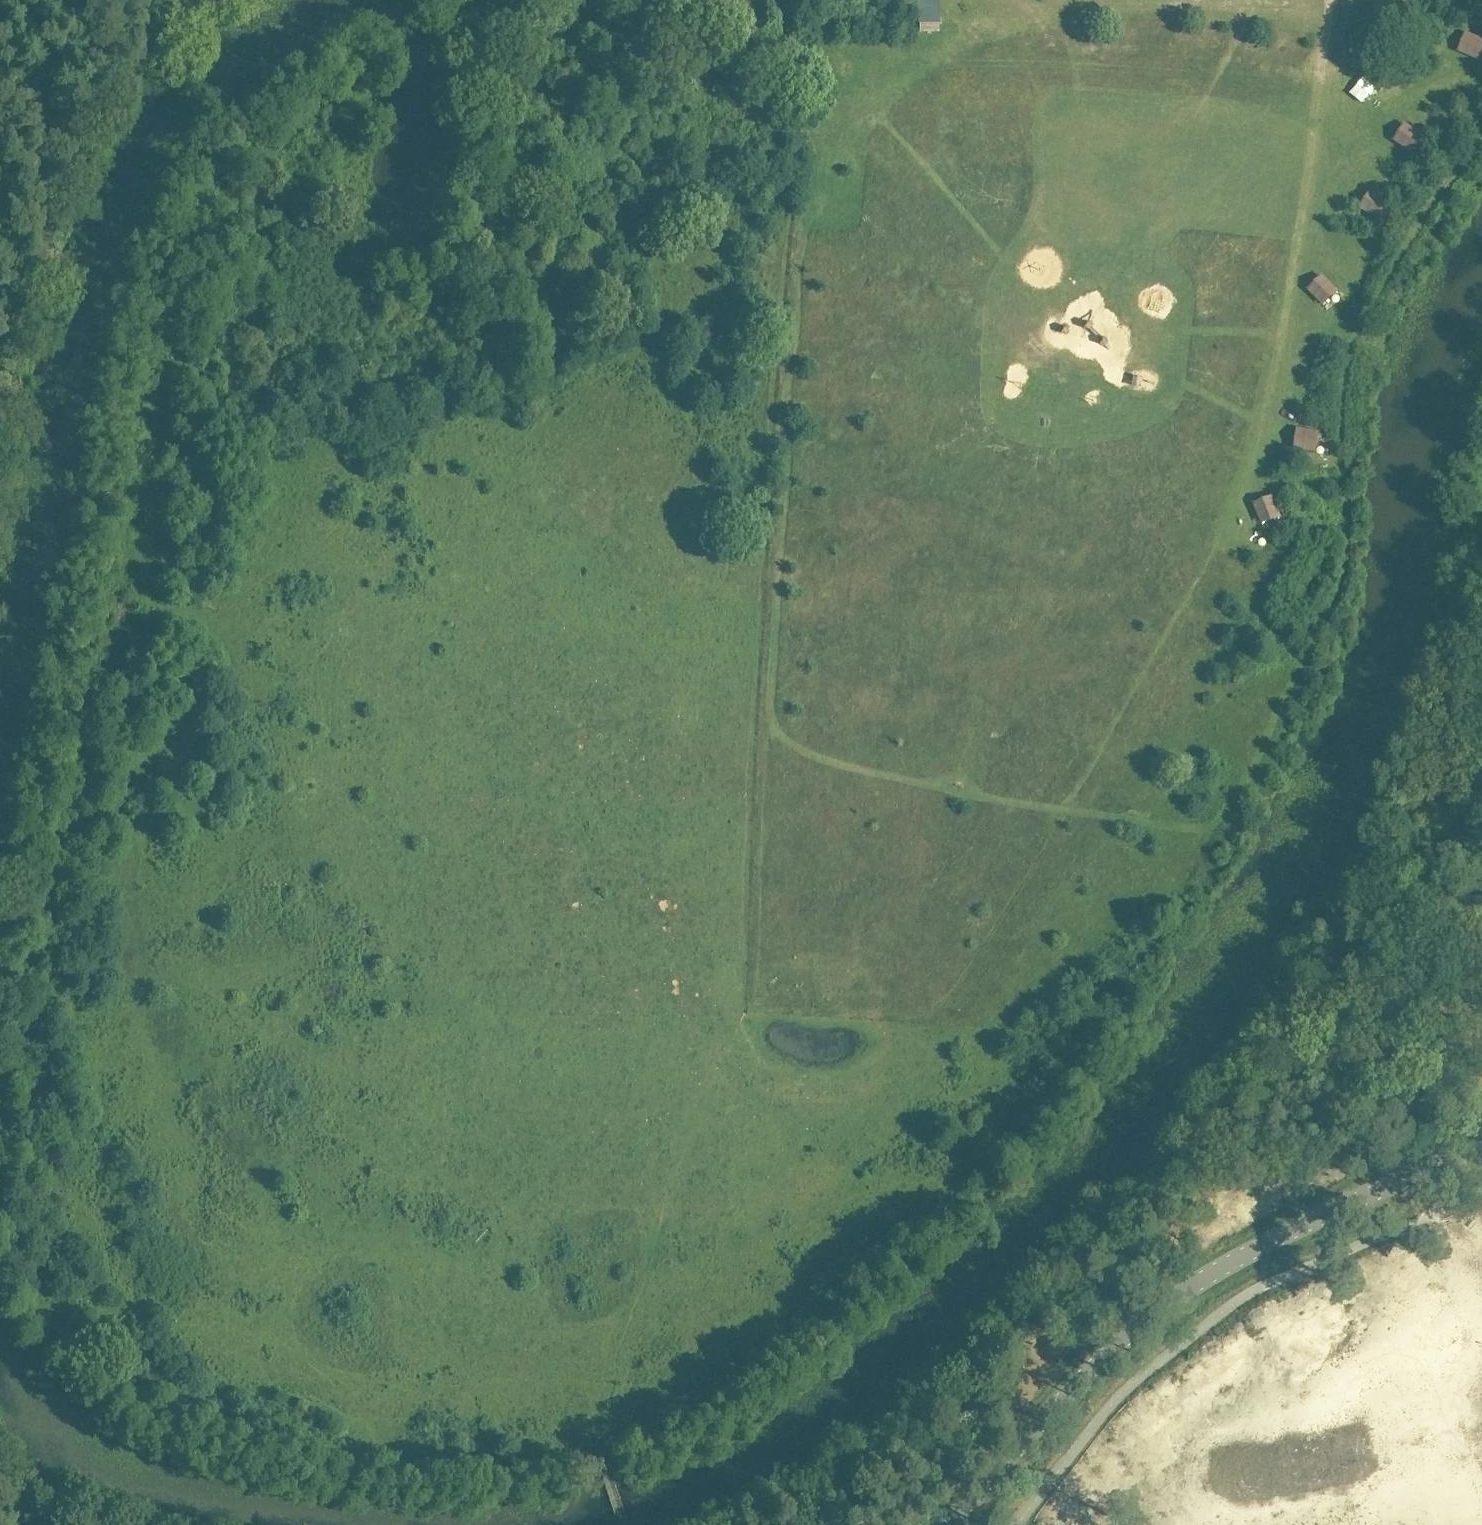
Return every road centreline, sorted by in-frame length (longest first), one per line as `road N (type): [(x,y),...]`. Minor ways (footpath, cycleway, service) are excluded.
road 1 (tertiary): [(1481,1143),(1405,1172),(1219,1268),(958,1524)]
road 2 (track): [(1392,0),(1288,317)]
road 3 (track): [(1257,0),(1177,171),(1170,229)]
road 4 (track): [(0,288),(78,155),(97,106),(100,68)]

